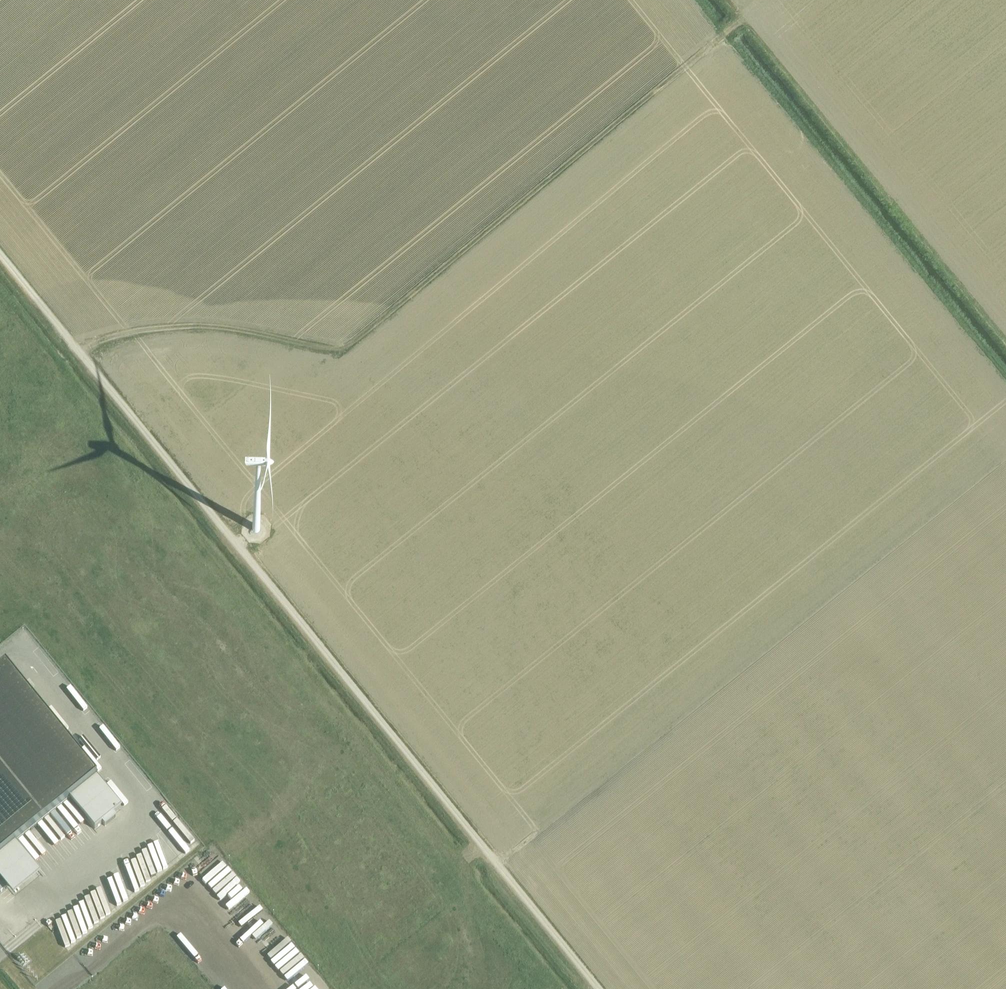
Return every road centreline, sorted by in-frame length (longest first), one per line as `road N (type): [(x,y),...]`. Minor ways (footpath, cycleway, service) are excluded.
road 1 (track): [(598,988),(0,255)]

